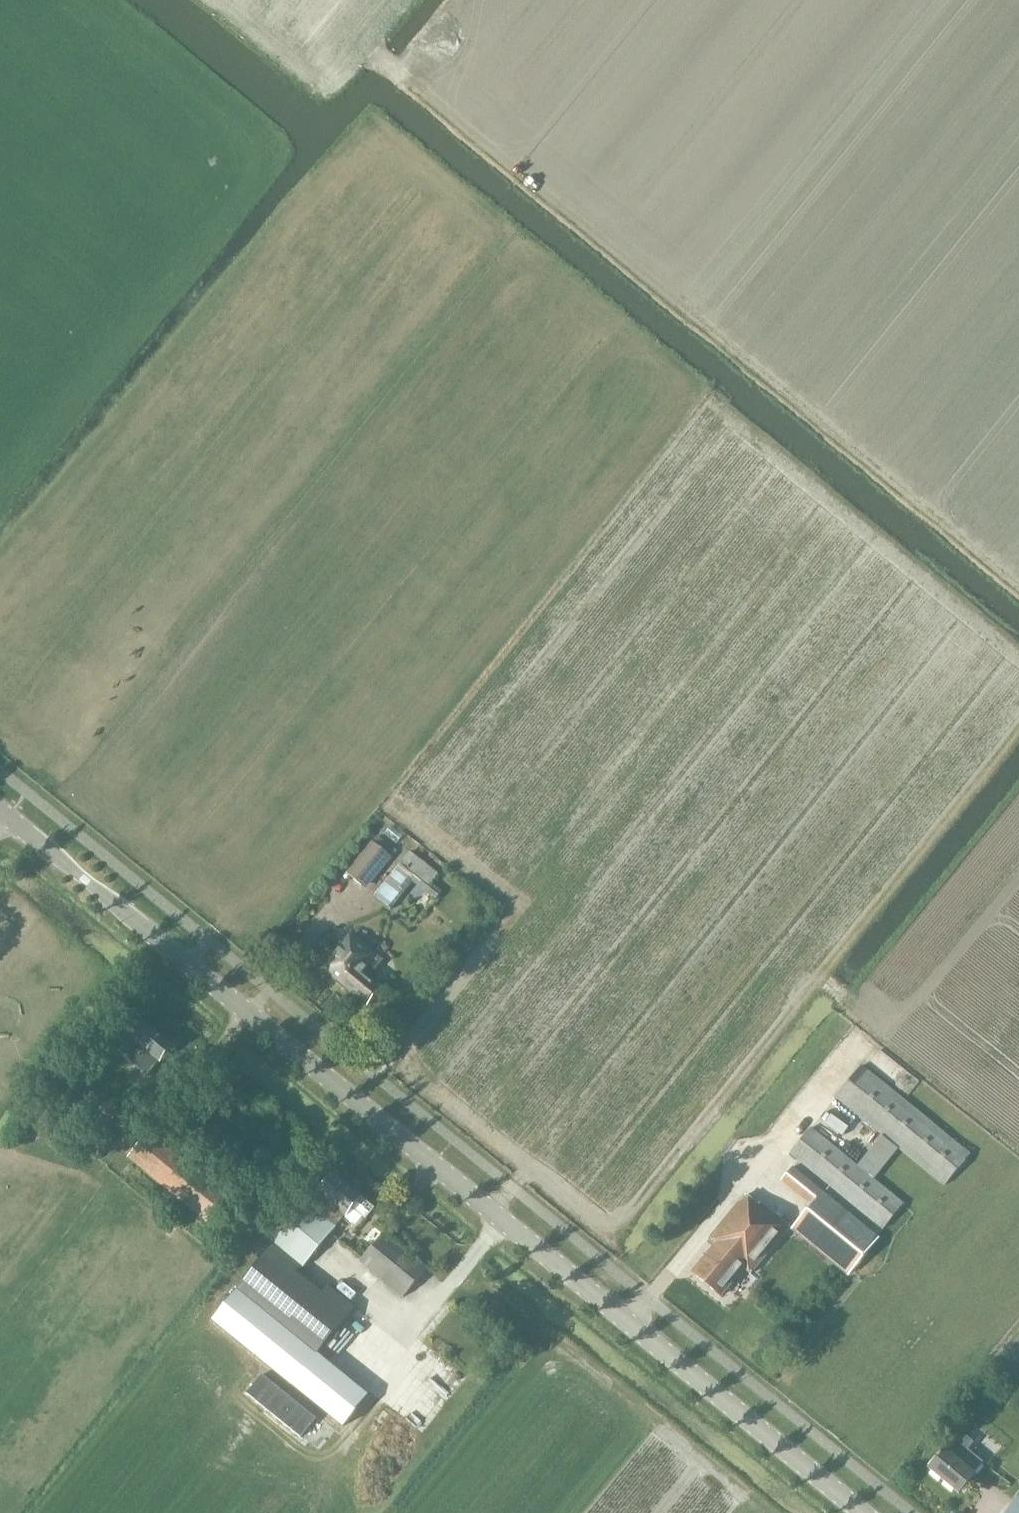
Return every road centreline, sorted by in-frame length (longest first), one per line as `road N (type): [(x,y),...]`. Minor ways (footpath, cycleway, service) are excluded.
road 1 (tertiary): [(865,1512),(0,809)]

